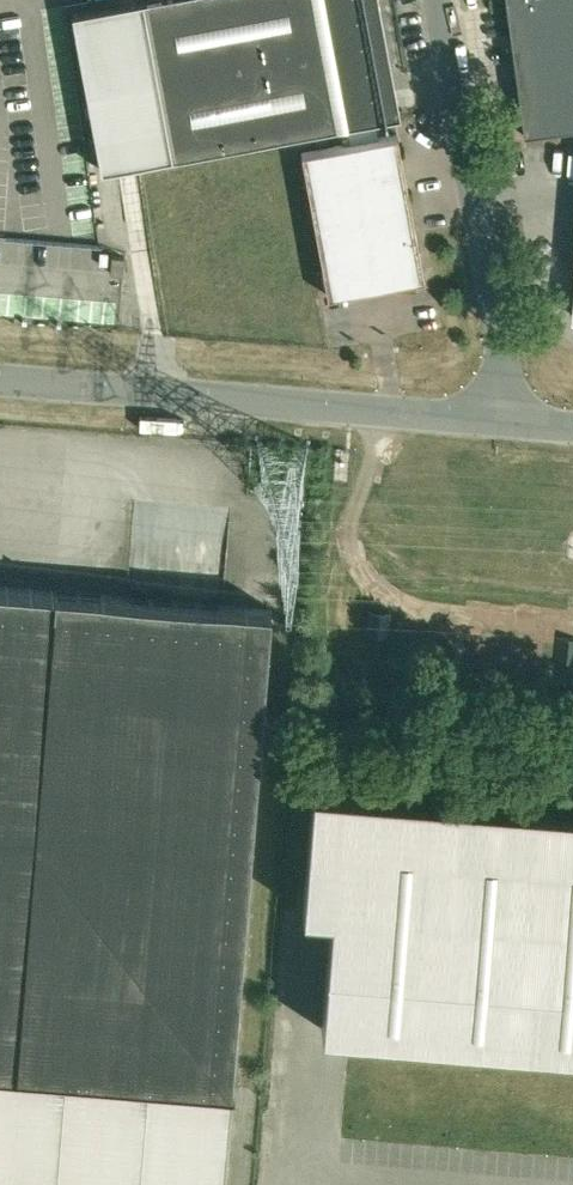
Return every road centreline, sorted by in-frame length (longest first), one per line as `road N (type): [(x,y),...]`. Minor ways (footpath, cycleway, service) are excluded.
road 1 (unclassified): [(512,426),(0,383)]
road 2 (unclassified): [(512,426),(440,0)]

